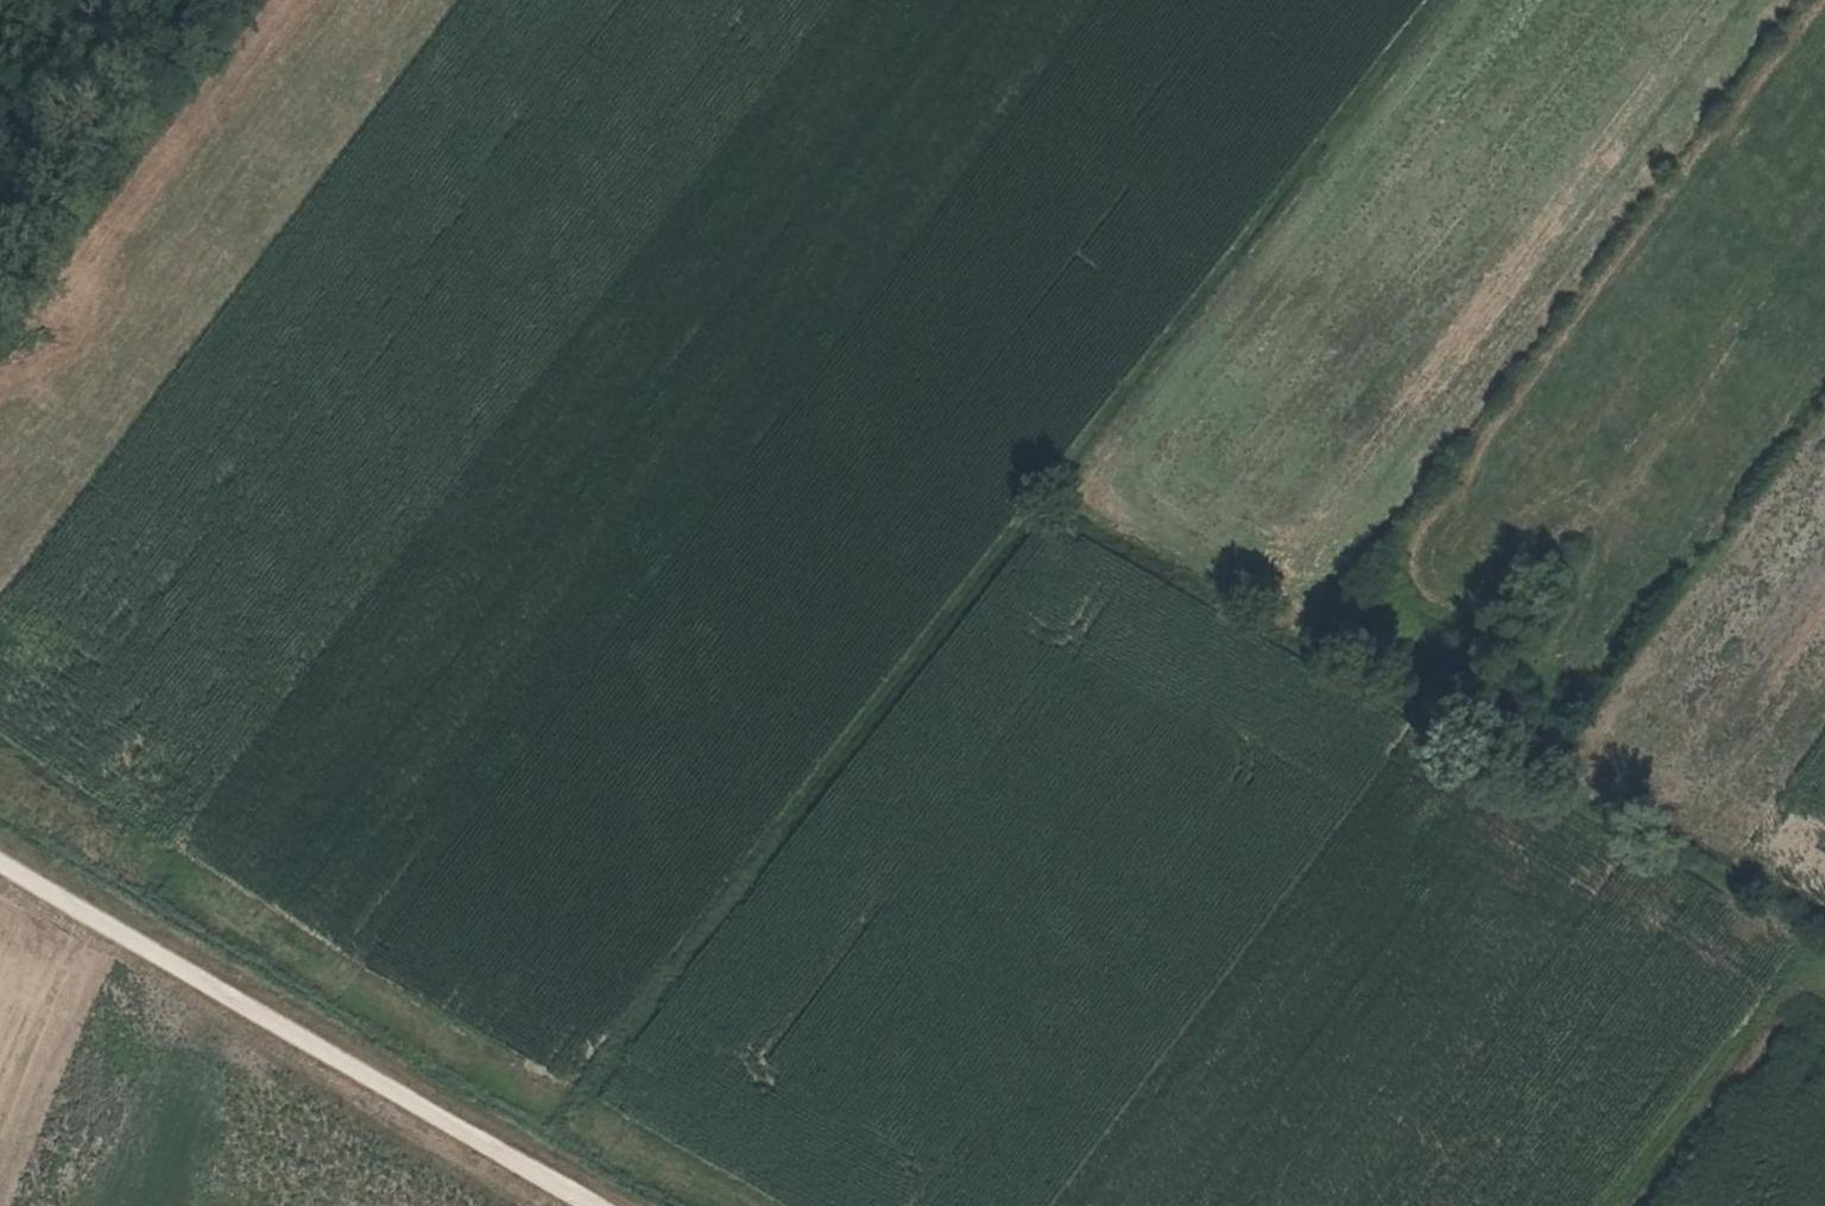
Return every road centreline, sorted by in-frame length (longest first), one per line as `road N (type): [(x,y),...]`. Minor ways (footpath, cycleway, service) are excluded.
road 1 (track): [(0,871),(581,1205)]

